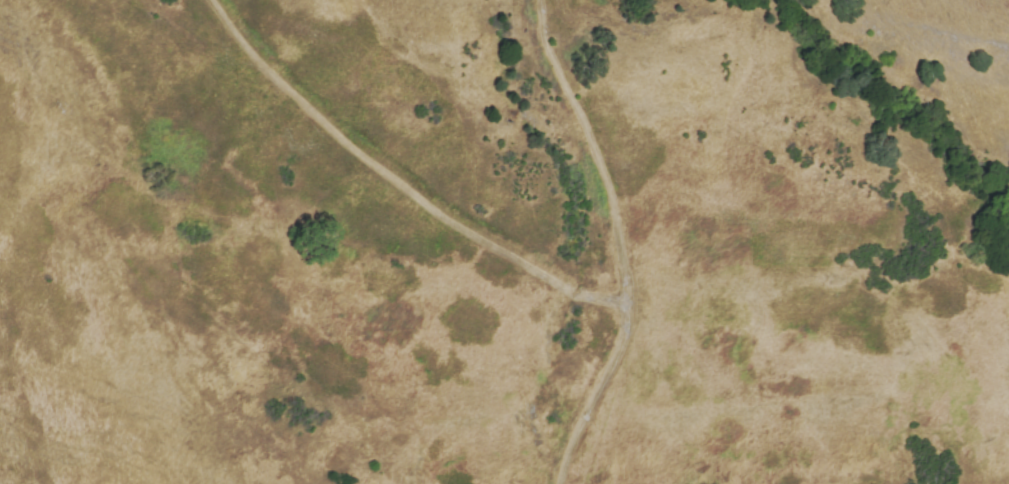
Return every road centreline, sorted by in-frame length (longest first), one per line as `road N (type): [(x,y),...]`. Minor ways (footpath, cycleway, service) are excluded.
road 1 (track): [(627,299),(572,293),(406,190),(263,67),(214,0)]
road 2 (track): [(539,0),(544,38),(615,222),(627,299),(623,341),(570,446),(560,483)]

